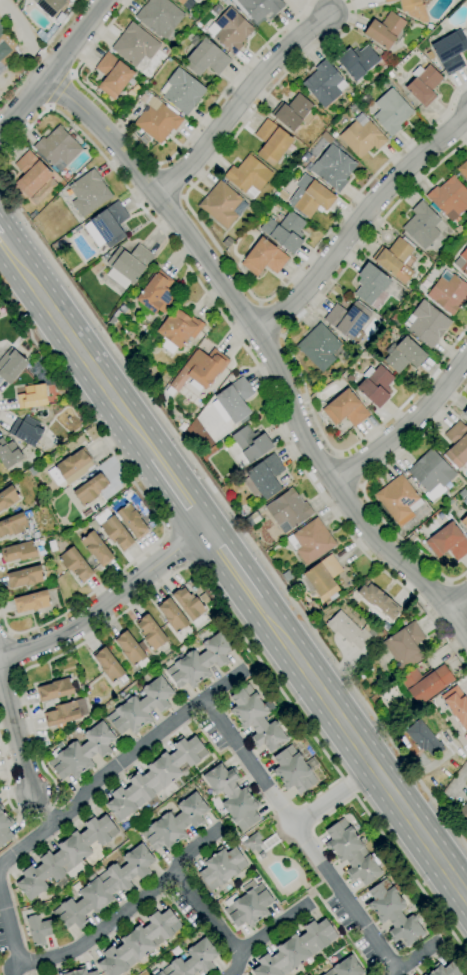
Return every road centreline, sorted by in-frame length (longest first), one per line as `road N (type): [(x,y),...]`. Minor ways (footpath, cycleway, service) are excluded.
road 1 (residential): [(466,640),(332,481),(259,329),(158,192),(49,74)]
road 2 (primary): [(256,600),(466,899)]
road 3 (residential): [(204,699),(396,970)]
road 4 (residential): [(241,672),(90,783),(0,868)]
road 5 (residential): [(259,329),(300,297),(391,187),(466,115)]
road 6 (primary): [(0,240),(155,457)]
road 7 (residential): [(158,192),(195,162),(274,60),(328,14)]
road 8 (residential): [(207,531),(79,630),(0,656)]
road 9 (residential): [(21,966),(74,948),(182,876),(218,836)]
road 10 (residential): [(332,481),(410,430),(466,359)]
road 11 (tertiary): [(107,0),(0,130)]
road 12 (residential): [(0,665),(33,800)]

